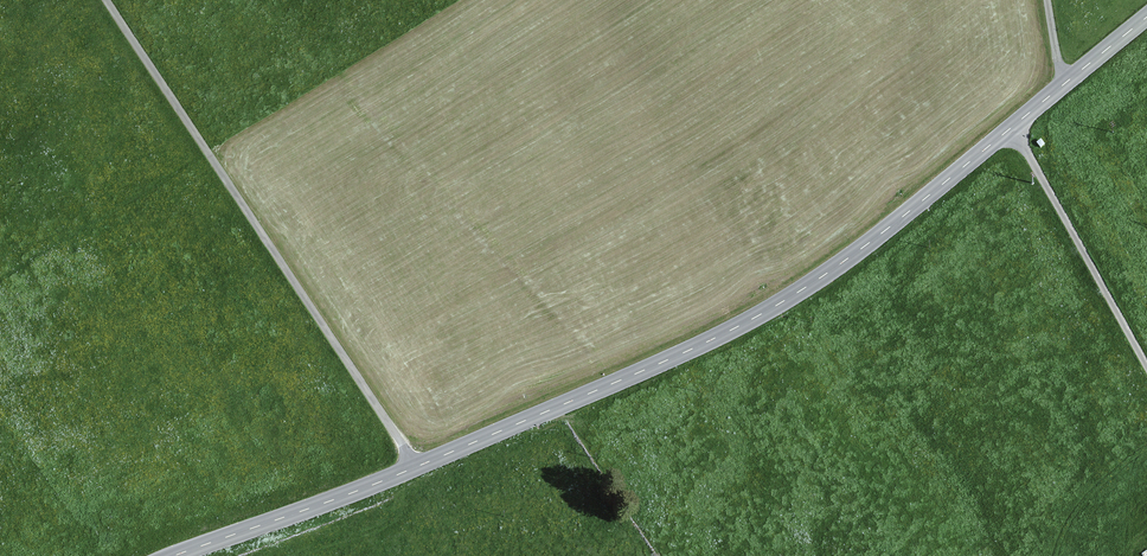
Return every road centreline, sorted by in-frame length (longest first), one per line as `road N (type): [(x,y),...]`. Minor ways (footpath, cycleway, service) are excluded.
road 1 (tertiary): [(1011,127),(822,277),(720,336),(416,467),(174,555)]
road 2 (track): [(106,0),(416,467)]
road 3 (unclassified): [(1146,358),(1011,127)]
road 4 (tertiary): [(1146,18),(1011,127)]

